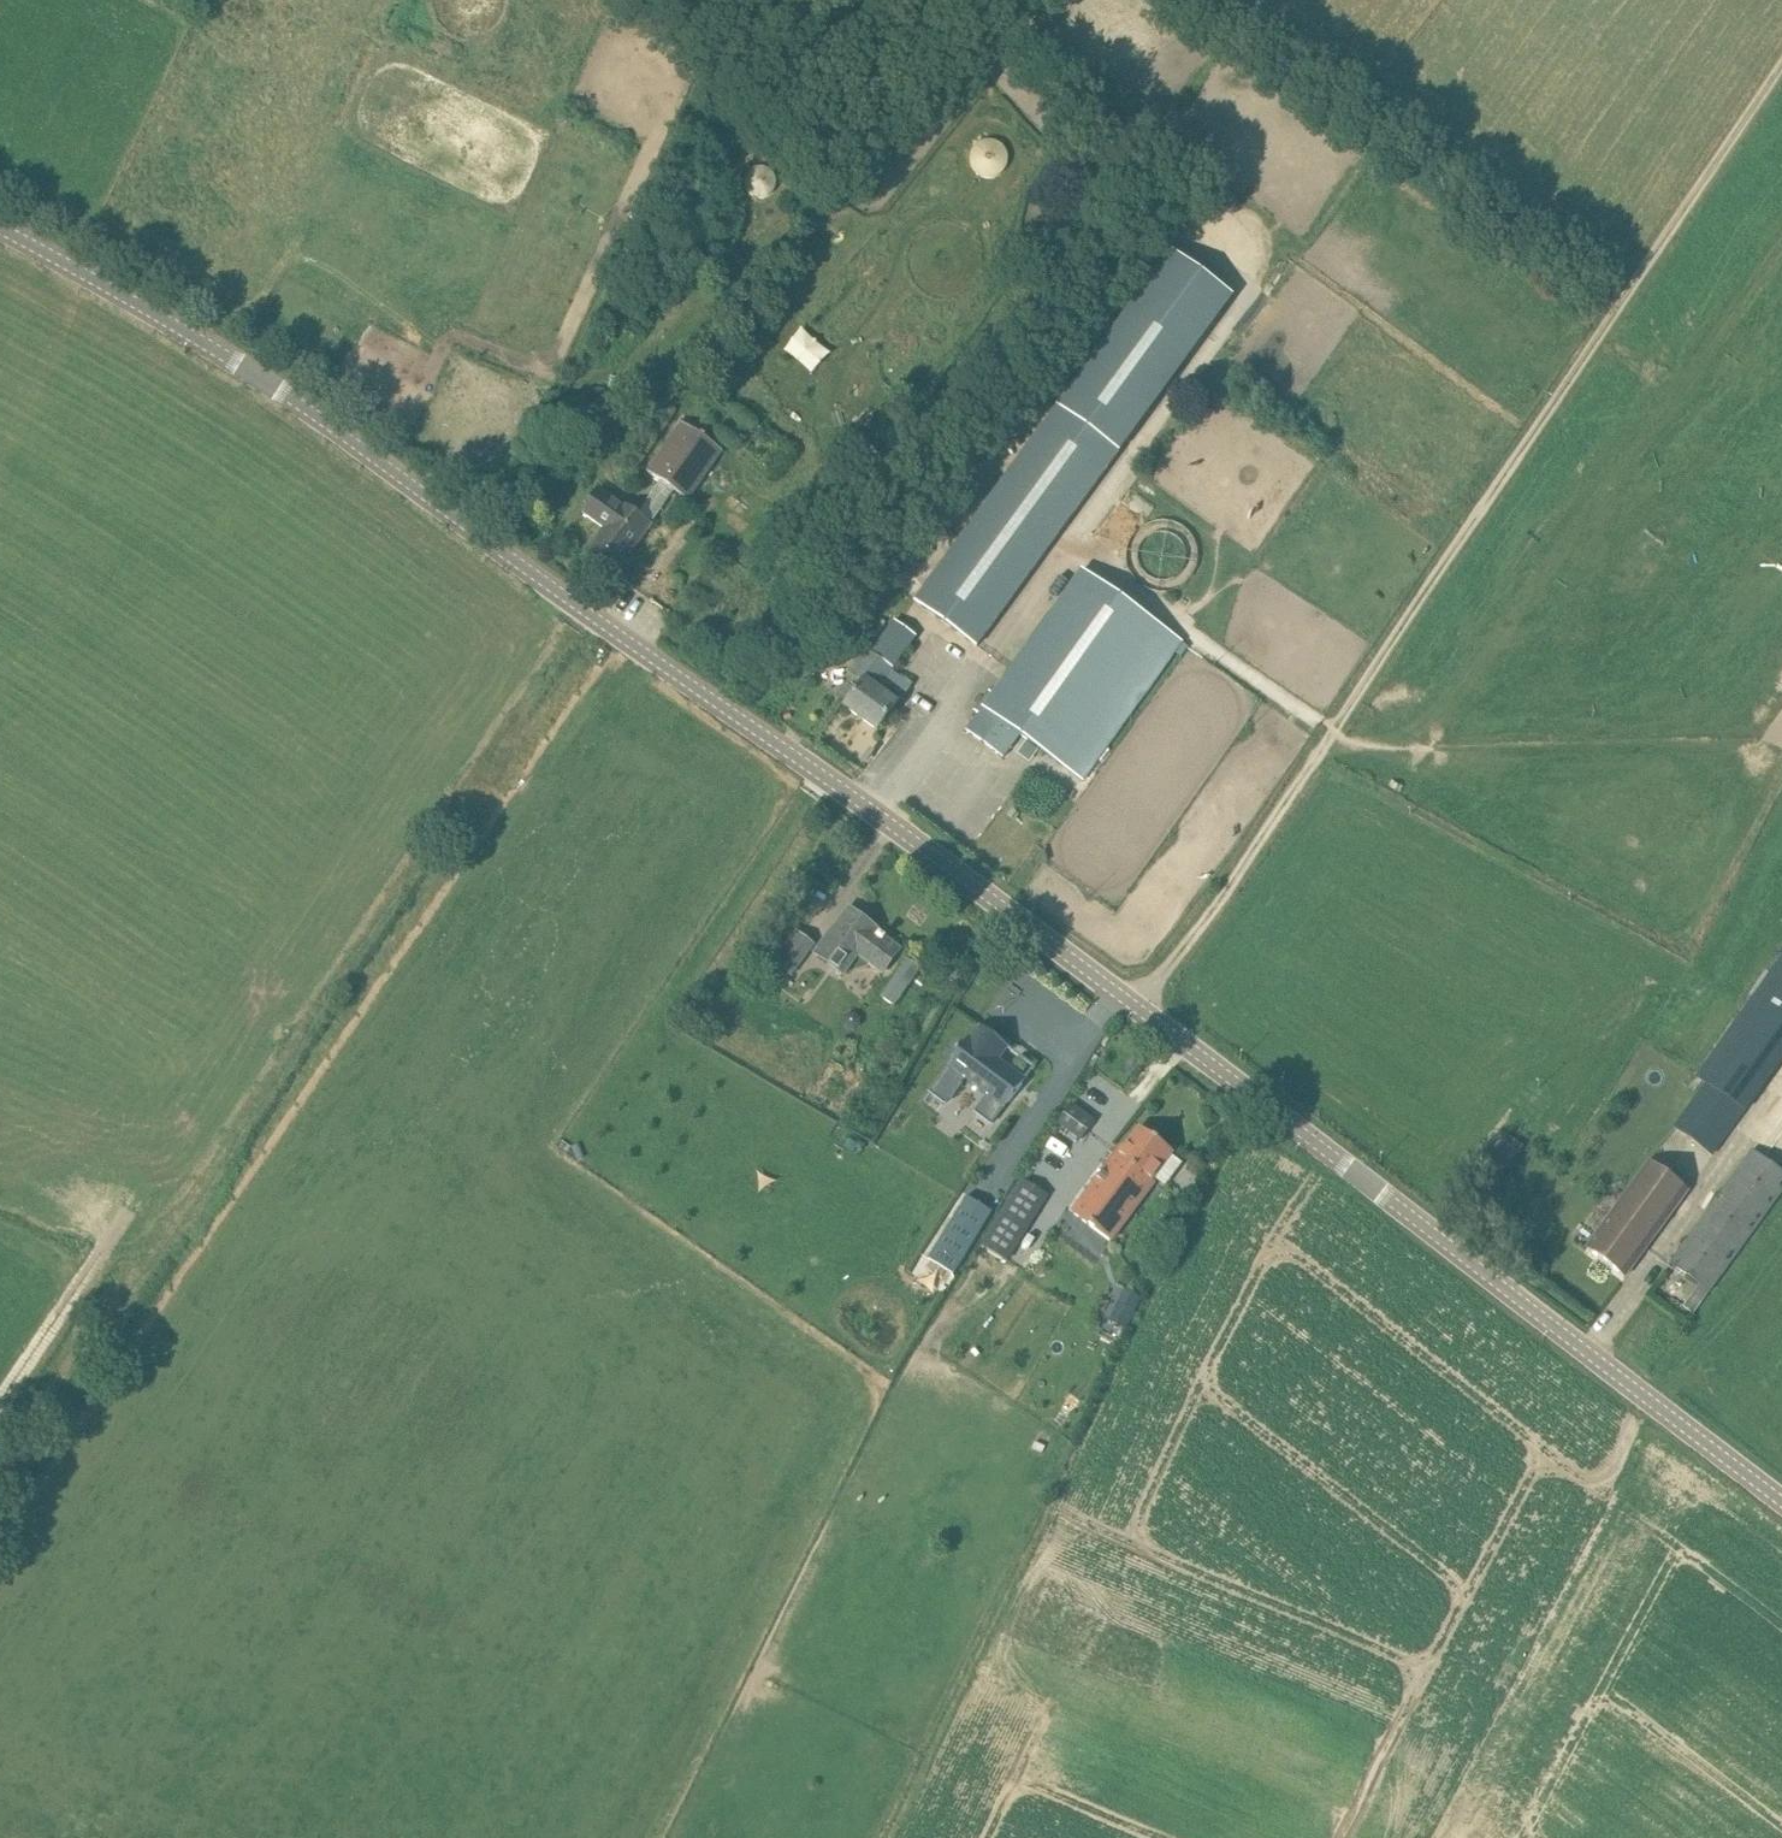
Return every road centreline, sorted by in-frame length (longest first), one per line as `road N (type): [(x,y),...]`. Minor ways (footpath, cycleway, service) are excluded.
road 1 (tertiary): [(1781,1504),(1182,1036),(892,830),(254,383),(0,238)]
road 2 (track): [(1142,1009),(1781,69)]
road 3 (track): [(593,623),(0,1486)]
road 4 (track): [(1007,1267),(857,1390),(816,1435),(696,1663)]

